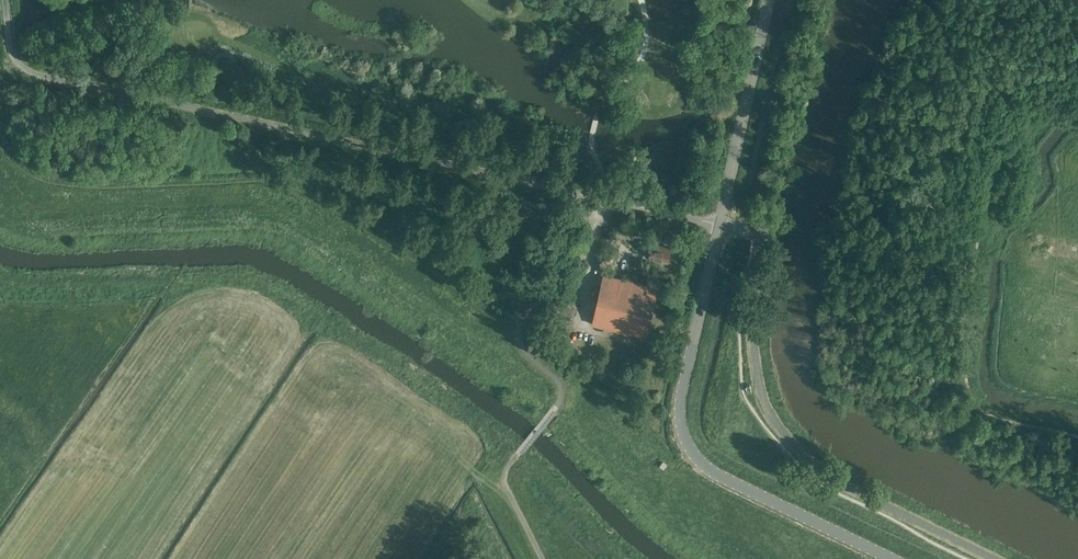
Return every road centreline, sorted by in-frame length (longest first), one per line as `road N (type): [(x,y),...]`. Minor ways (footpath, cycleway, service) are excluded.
road 1 (tertiary): [(892,558),(720,476),(693,453),(680,422),(770,0)]
road 2 (track): [(521,321),(490,315),(287,187),(74,187),(13,161),(0,135)]

